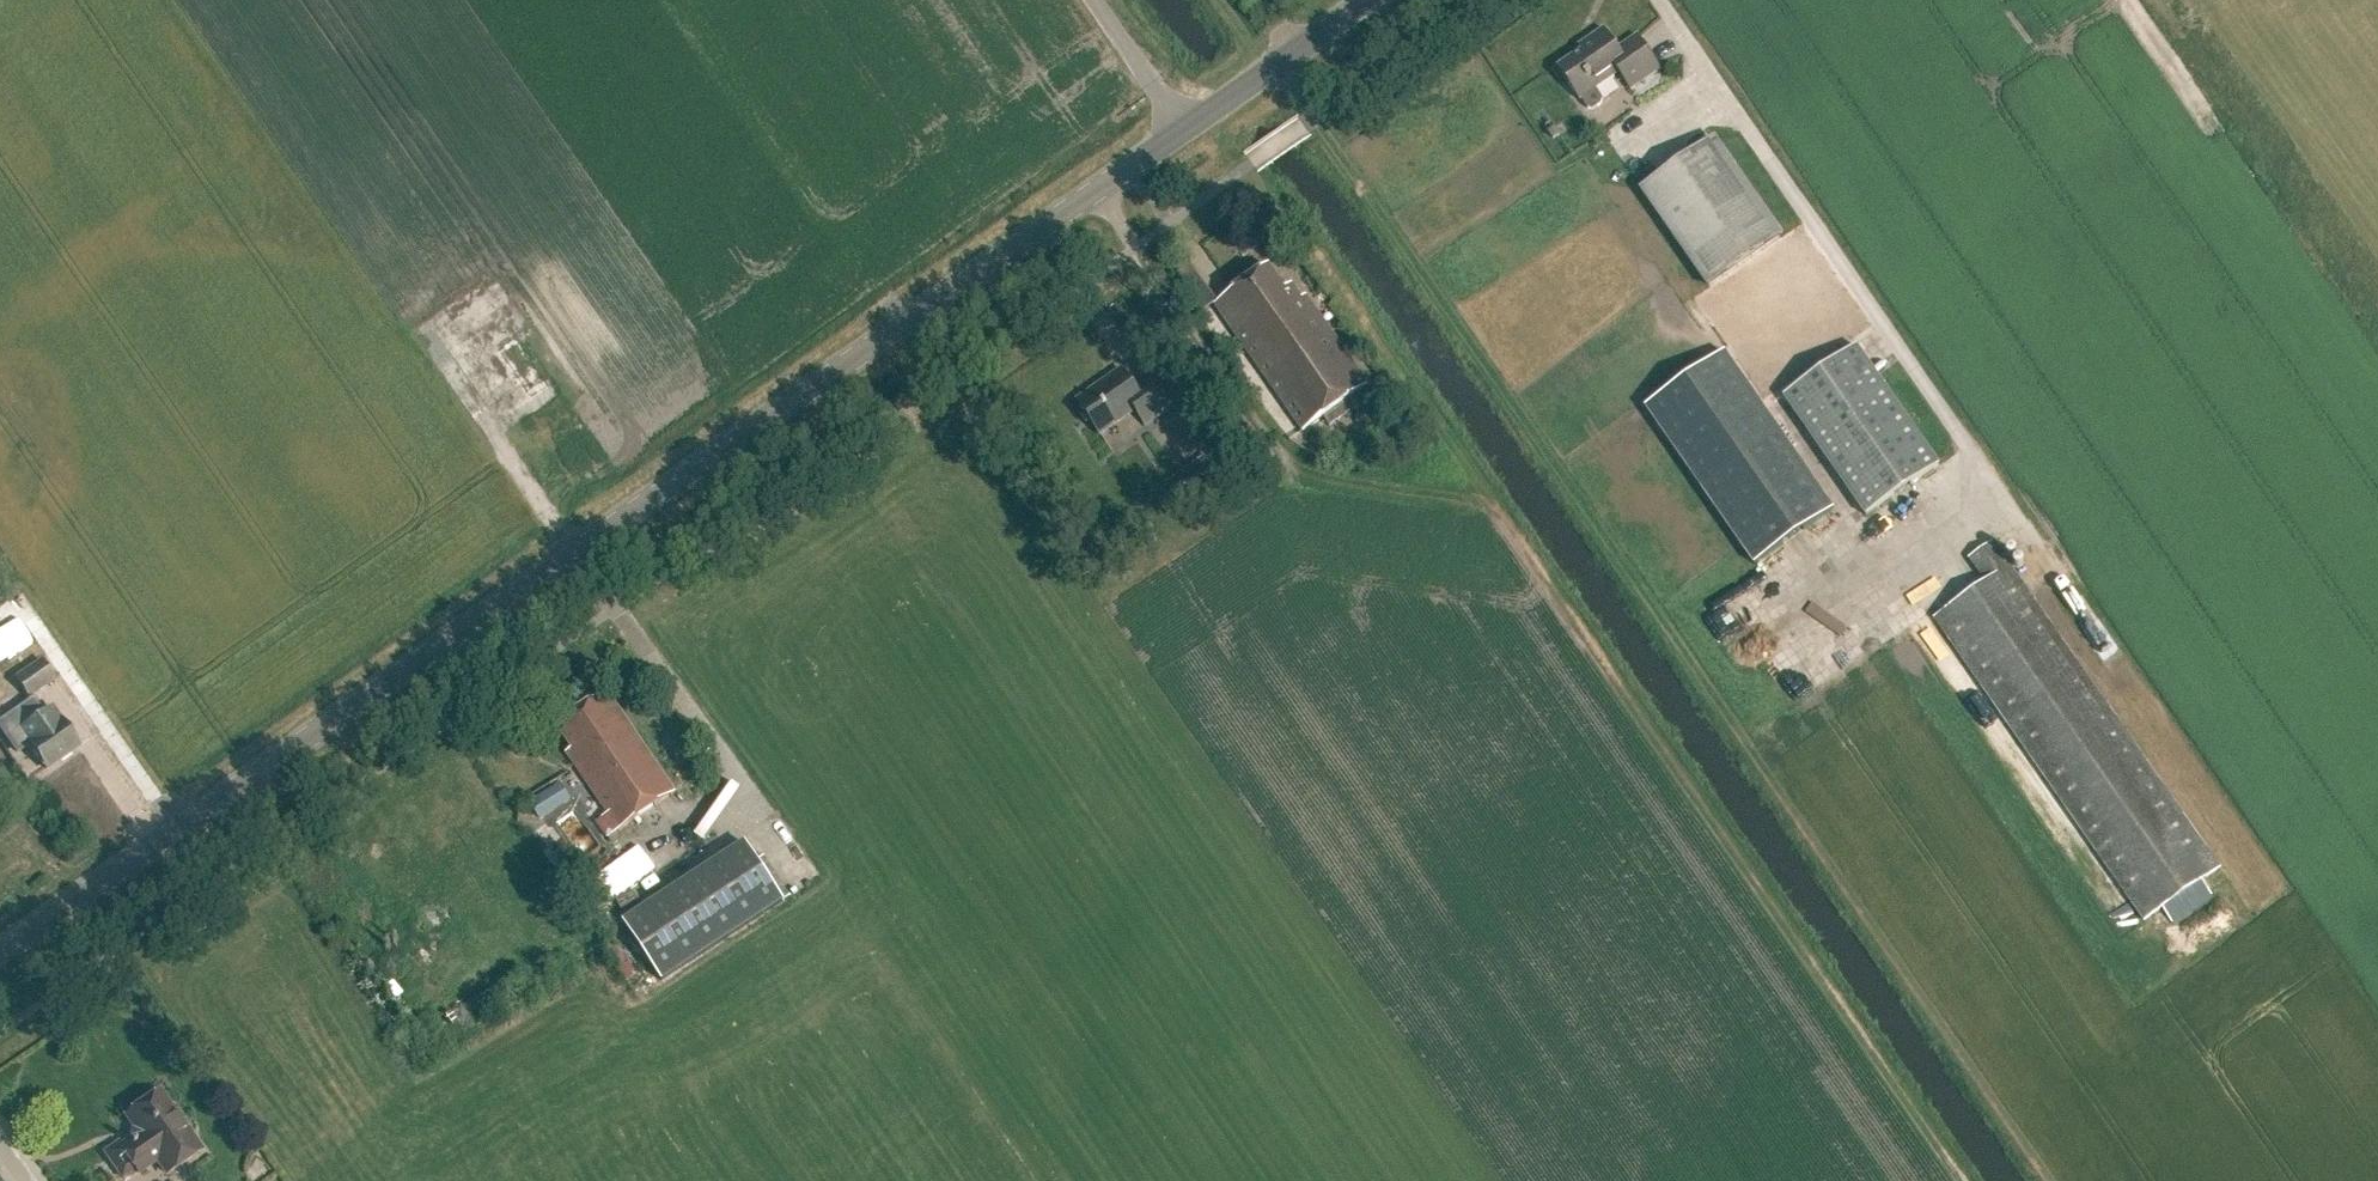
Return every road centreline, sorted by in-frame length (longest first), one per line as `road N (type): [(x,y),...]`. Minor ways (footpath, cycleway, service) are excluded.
road 1 (tertiary): [(0,950),(1365,0)]
road 2 (track): [(1247,168),(1264,183),(1277,182),(1296,205),(1977,1180)]

